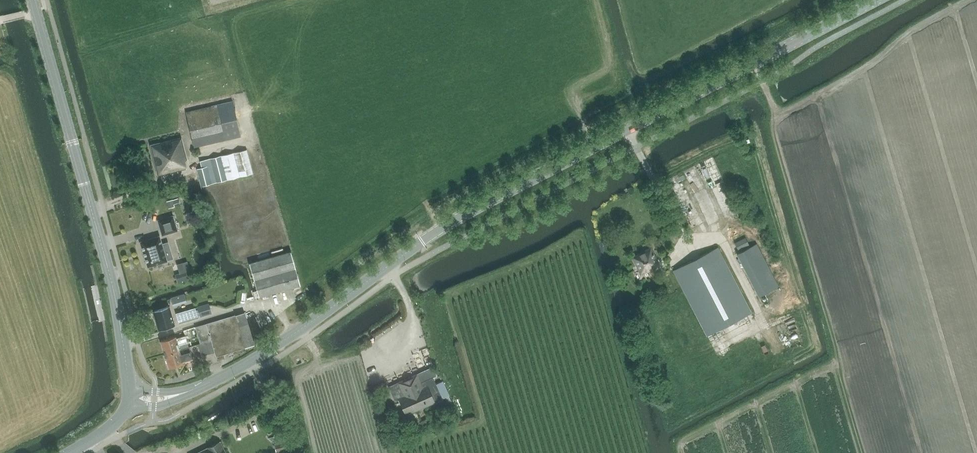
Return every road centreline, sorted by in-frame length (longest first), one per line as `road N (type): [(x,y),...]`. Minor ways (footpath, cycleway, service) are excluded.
road 1 (tertiary): [(129,398),(177,396),(243,365),(469,212),(877,0)]
road 2 (tertiary): [(129,398),(120,311),(33,0)]

